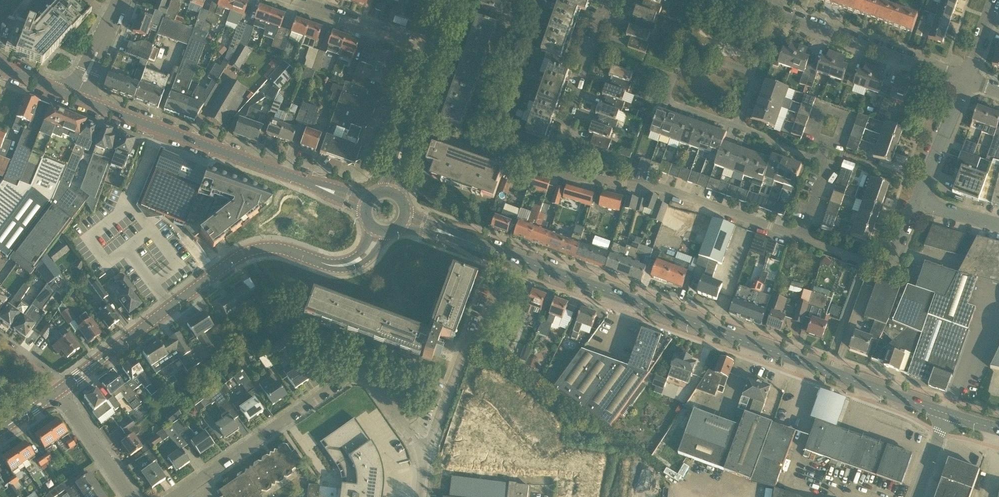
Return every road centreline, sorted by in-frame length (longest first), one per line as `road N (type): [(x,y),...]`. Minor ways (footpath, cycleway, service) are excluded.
road 1 (tertiary): [(947,414),(458,238)]
road 2 (residential): [(164,496),(341,372),(358,370),(421,456)]
road 3 (tertiary): [(58,390),(237,257),(269,248),(314,259)]
road 4 (residential): [(801,237),(656,186),(542,171)]
road 5 (tertiary): [(309,183),(74,95)]
road 6 (residential): [(965,80),(769,10)]
road 7 (residential): [(739,126),(671,102),(668,94),(683,57),(697,54),(754,83)]
road 8 (unclassified): [(421,456),(483,284)]
road 9 (residential): [(560,137),(609,0)]
road 10 (residential): [(427,47),(297,0)]
road 11 (residential): [(918,201),(965,80)]
road 12 (residential): [(126,496),(58,390)]

